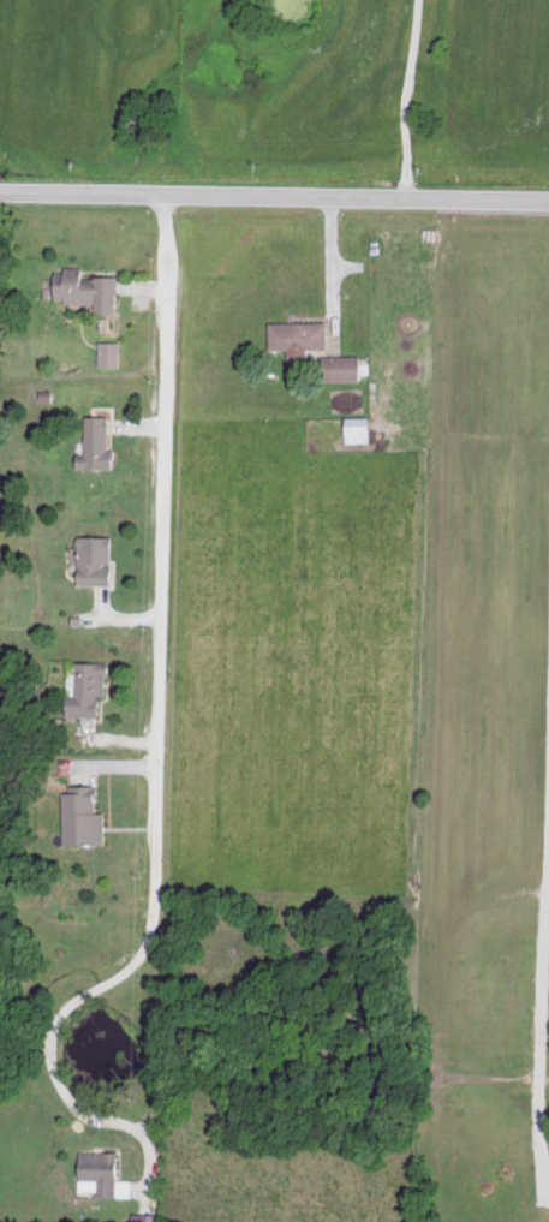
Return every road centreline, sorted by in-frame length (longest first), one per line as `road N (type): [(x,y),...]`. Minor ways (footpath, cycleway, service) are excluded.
road 1 (residential): [(166,198),(151,934)]
road 2 (secondary): [(0,195),(548,205)]

